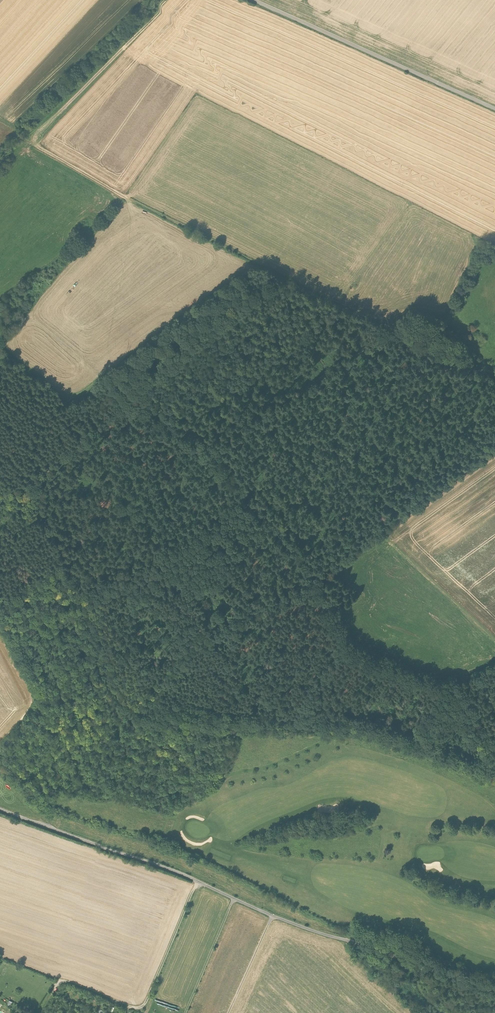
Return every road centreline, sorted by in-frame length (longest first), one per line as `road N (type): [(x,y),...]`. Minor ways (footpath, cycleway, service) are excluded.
road 1 (unclassified): [(494,979),(0,802)]
road 2 (track): [(494,366),(253,245)]
road 3 (unclassified): [(494,109),(252,0)]
road 4 (track): [(313,560),(348,612),(444,669),(494,734)]
road 5 (track): [(133,383),(209,433),(313,560)]
road 6 (track): [(164,0),(35,130)]
road 7 (track): [(0,110),(135,187)]
road 8 (track): [(253,245),(135,187)]

